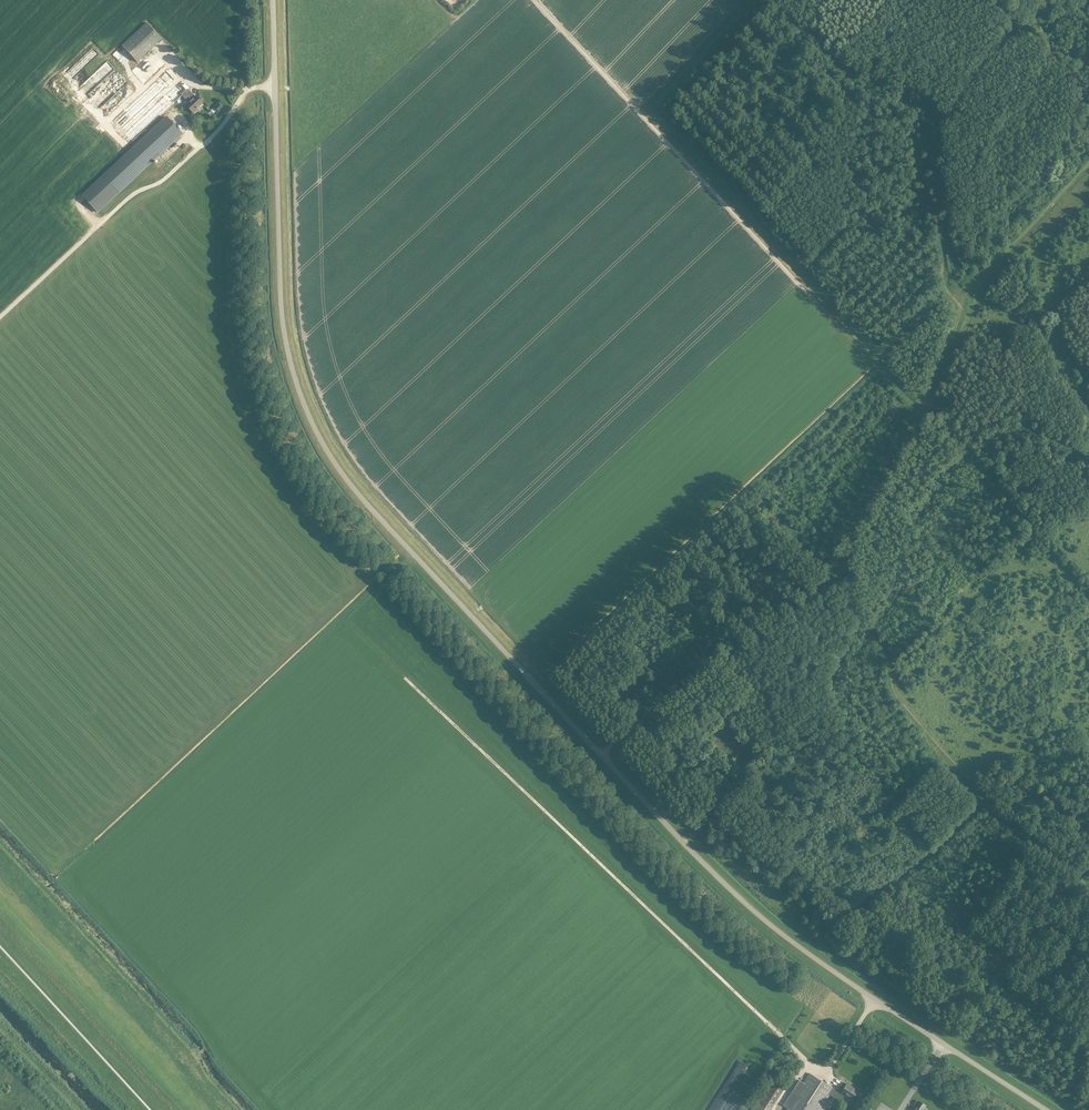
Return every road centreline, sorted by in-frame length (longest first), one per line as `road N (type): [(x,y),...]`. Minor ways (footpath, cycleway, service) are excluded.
road 1 (tertiary): [(1045,1109),(756,913),(342,473),(303,399),(283,326),(273,0)]
road 2 (track): [(602,754),(834,582),(846,539),(962,310)]
road 3 (track): [(406,679),(784,1038)]

